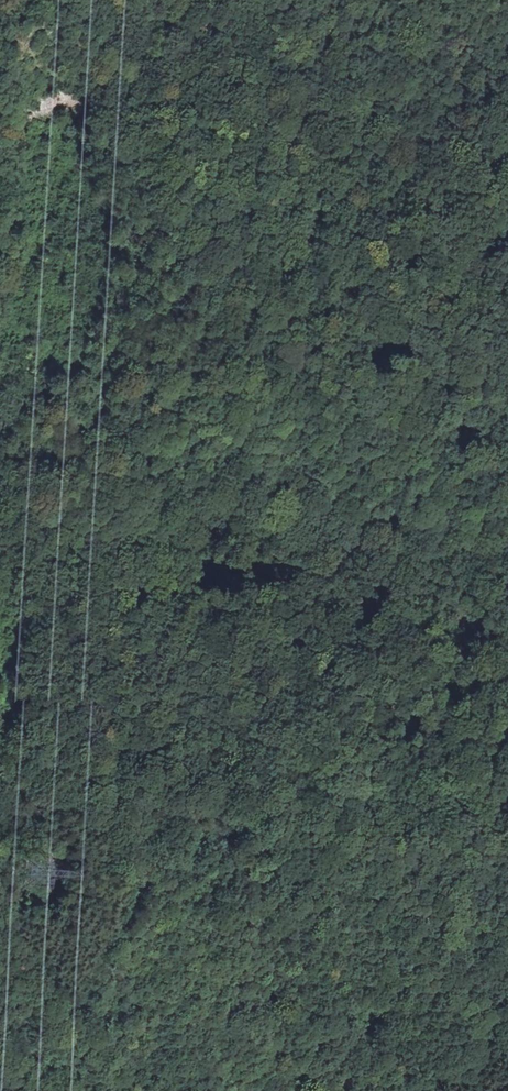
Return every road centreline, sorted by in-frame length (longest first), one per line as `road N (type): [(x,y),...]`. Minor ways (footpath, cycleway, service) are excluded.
road 1 (track): [(14,1090),(16,1037),(25,1026),(71,1014),(85,997),(137,904),(140,867),(130,842),(0,697)]

